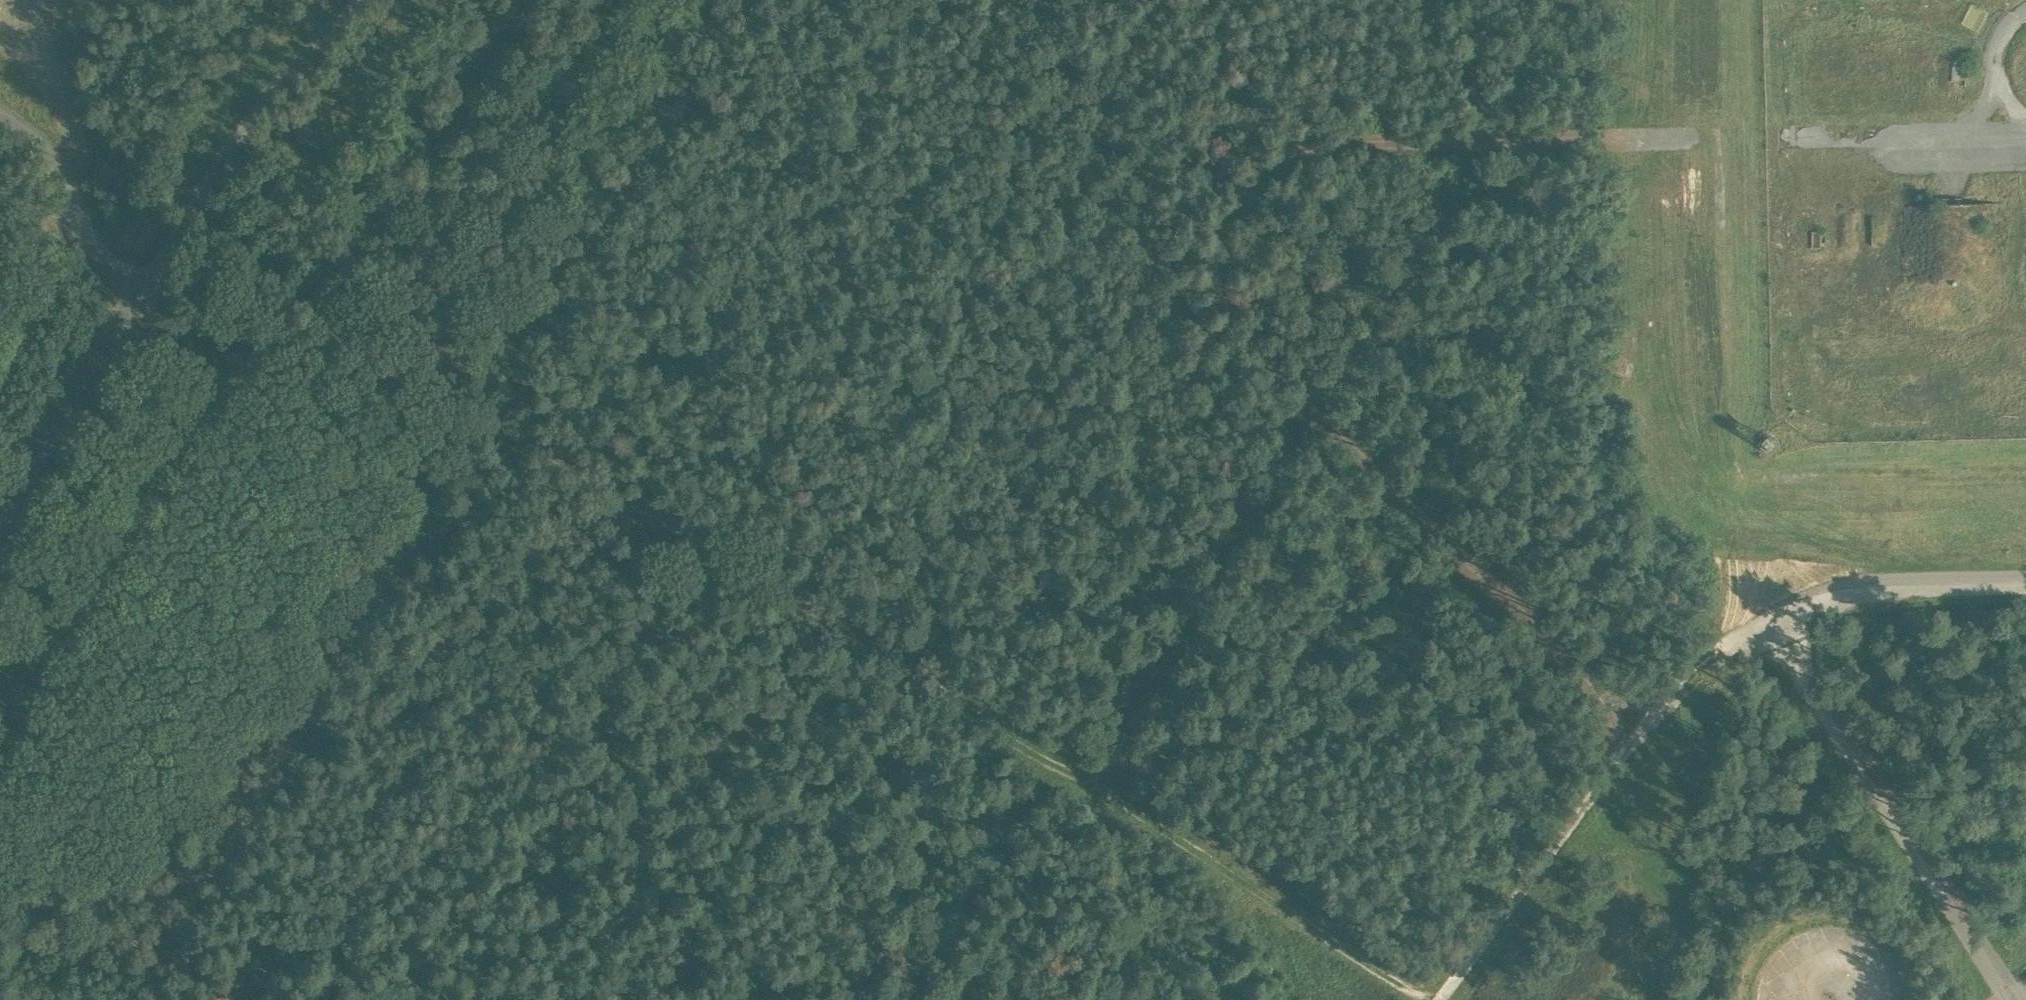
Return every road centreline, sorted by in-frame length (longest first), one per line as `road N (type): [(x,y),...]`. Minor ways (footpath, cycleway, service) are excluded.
road 1 (track): [(142,291),(73,226),(58,164),(0,124)]
road 2 (track): [(58,164),(33,12),(44,0)]

